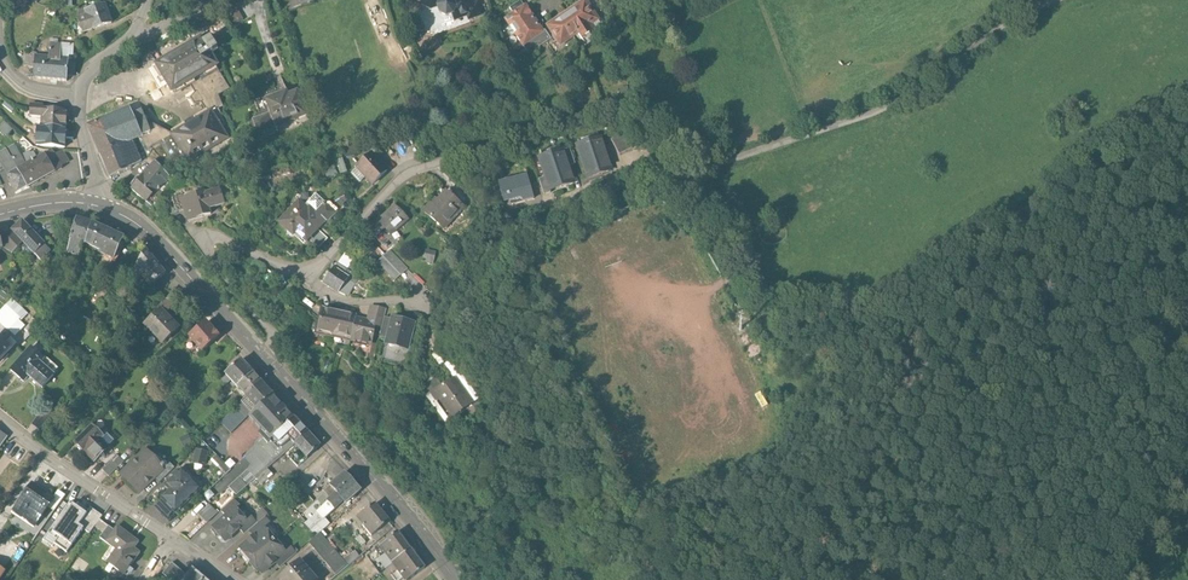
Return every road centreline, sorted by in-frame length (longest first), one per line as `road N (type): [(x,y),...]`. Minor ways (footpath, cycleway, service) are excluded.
road 1 (track): [(760,315),(995,329),(1123,303),(1187,303)]
road 2 (track): [(690,178),(896,103),(1053,0)]
road 3 (track): [(485,151),(575,116),(615,113),(643,125),(690,178),(733,283),(760,315)]
road 4 (secondary): [(450,579),(263,357)]
road 5 (residential): [(0,422),(232,579)]
road 6 (residential): [(263,357),(271,339),(215,269),(208,247),(218,240),(304,274)]
road 7 (secondary): [(263,357),(151,234),(93,202)]
road 8 (residential): [(304,274),(400,181),(485,151)]
road 9 (track): [(1187,459),(1143,541),(1144,557),(1168,579)]

